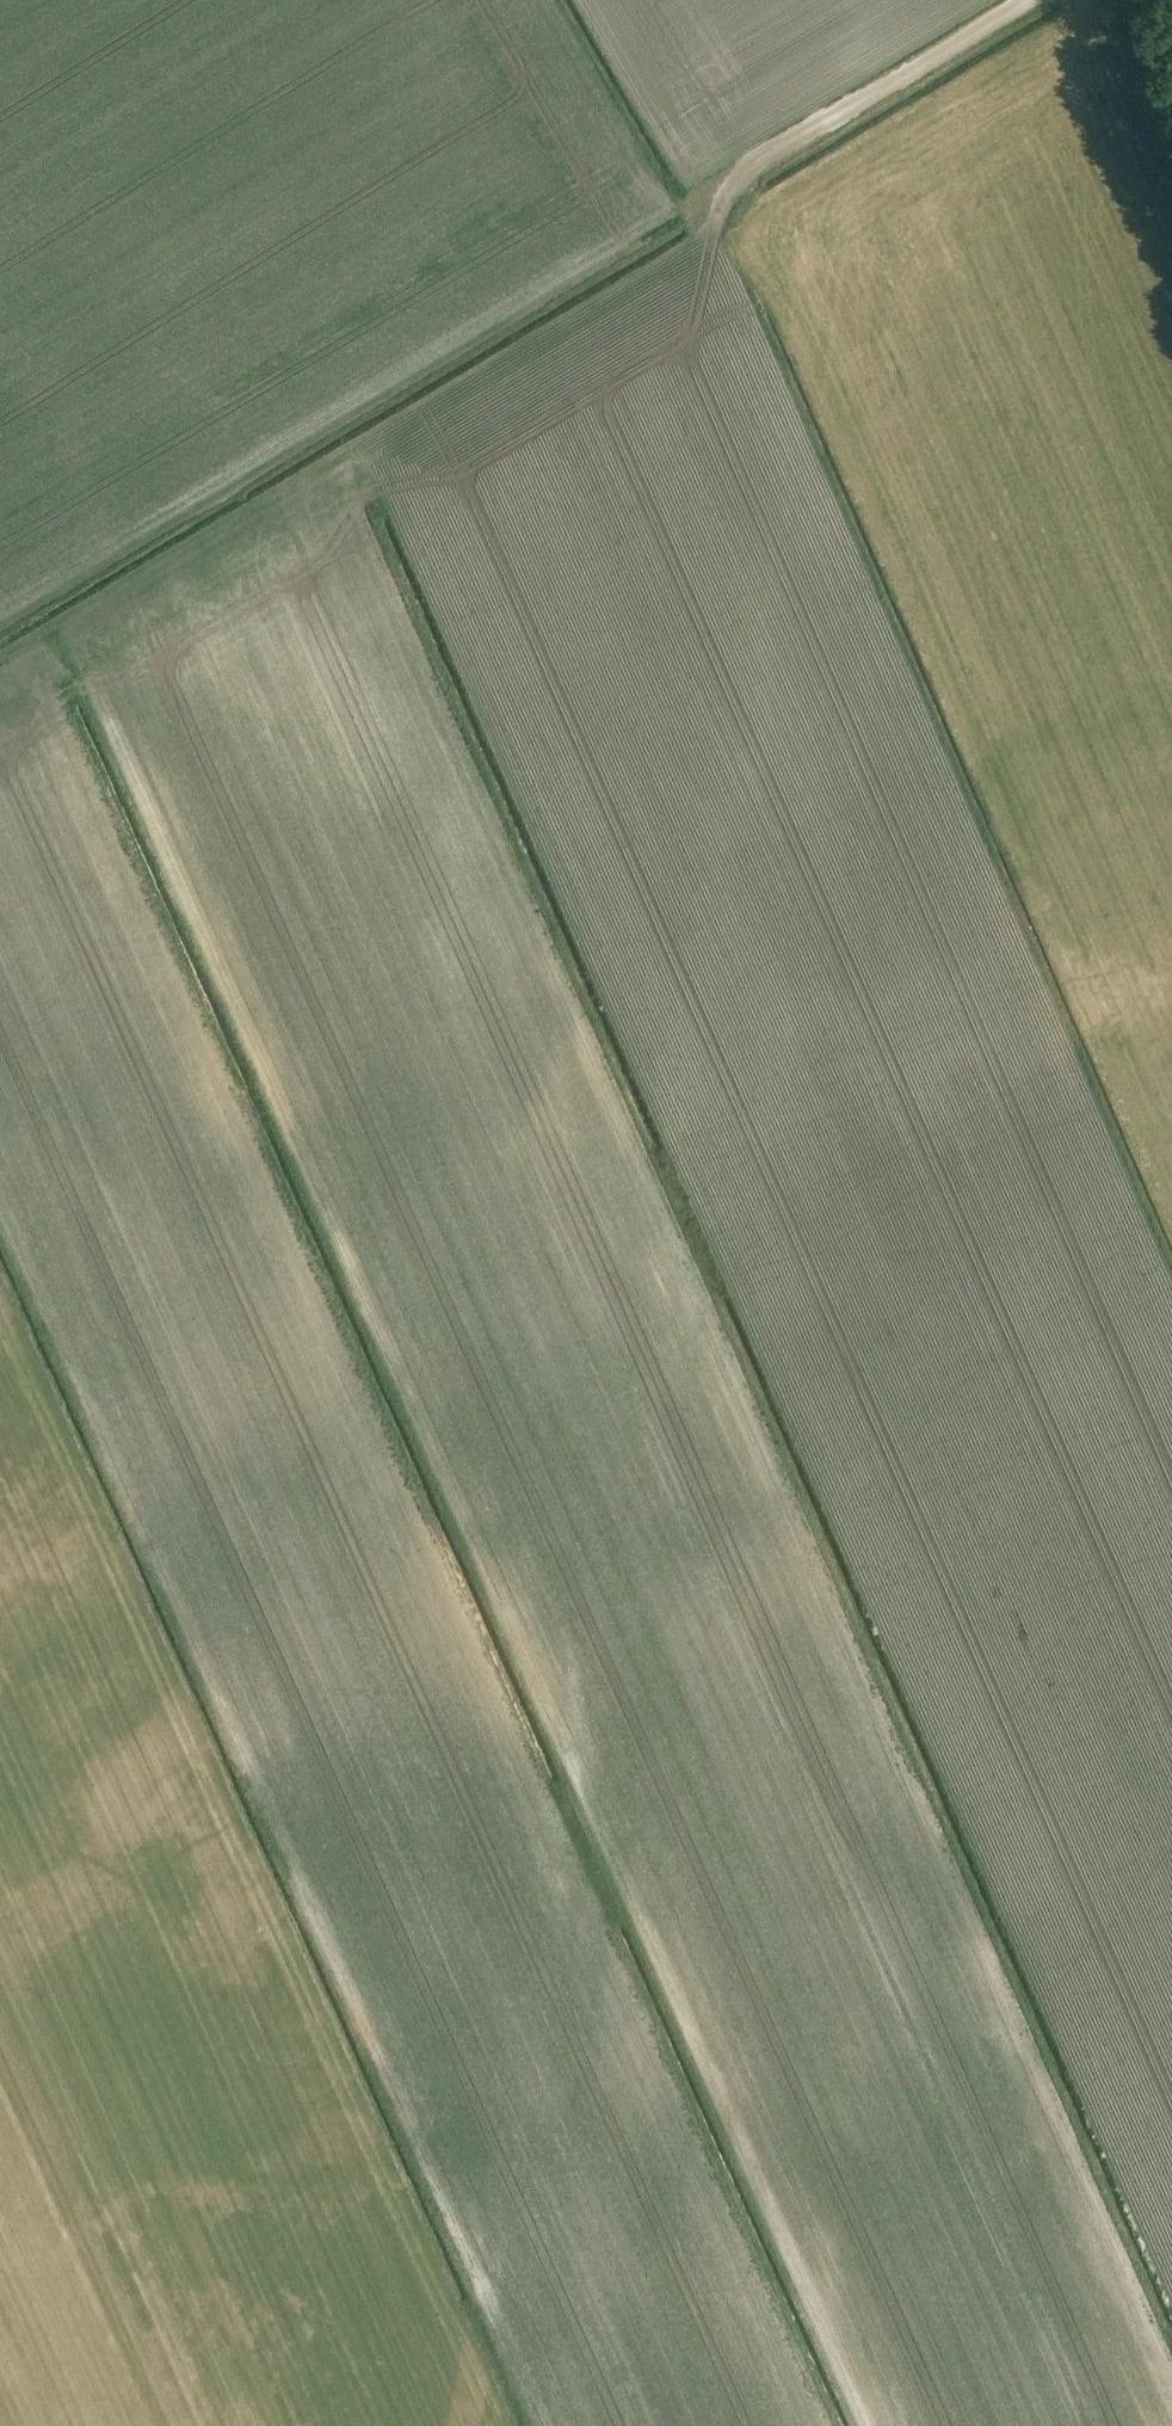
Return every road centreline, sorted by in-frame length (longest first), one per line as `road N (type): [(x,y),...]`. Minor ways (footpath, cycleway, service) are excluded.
road 1 (track): [(1024,0),(759,160),(729,189),(698,245)]

